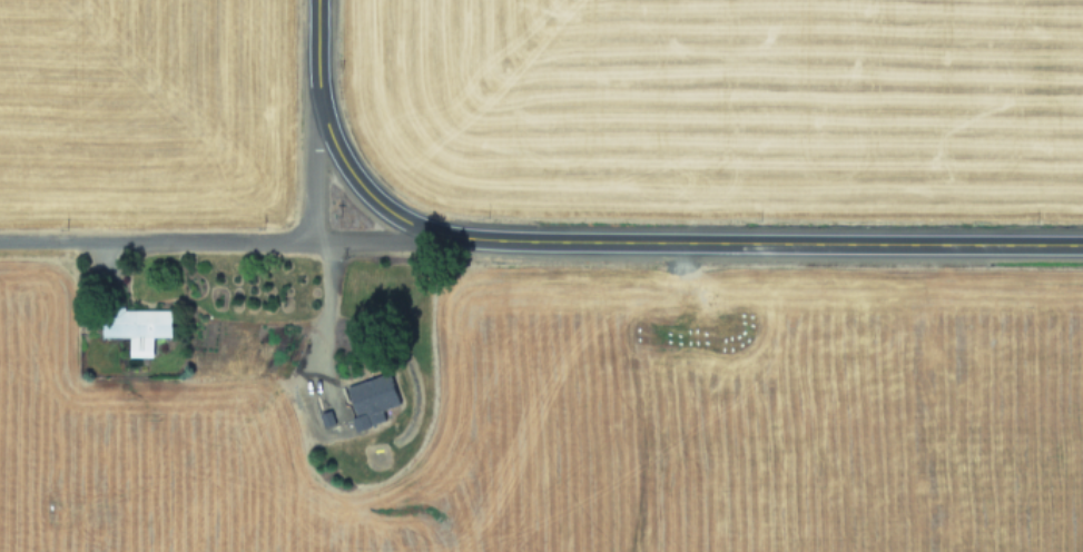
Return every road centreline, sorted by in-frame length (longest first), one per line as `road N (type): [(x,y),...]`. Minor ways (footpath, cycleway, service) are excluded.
road 1 (tertiary): [(310,0),(307,237),(1082,239)]
road 2 (residential): [(0,238),(307,237)]

